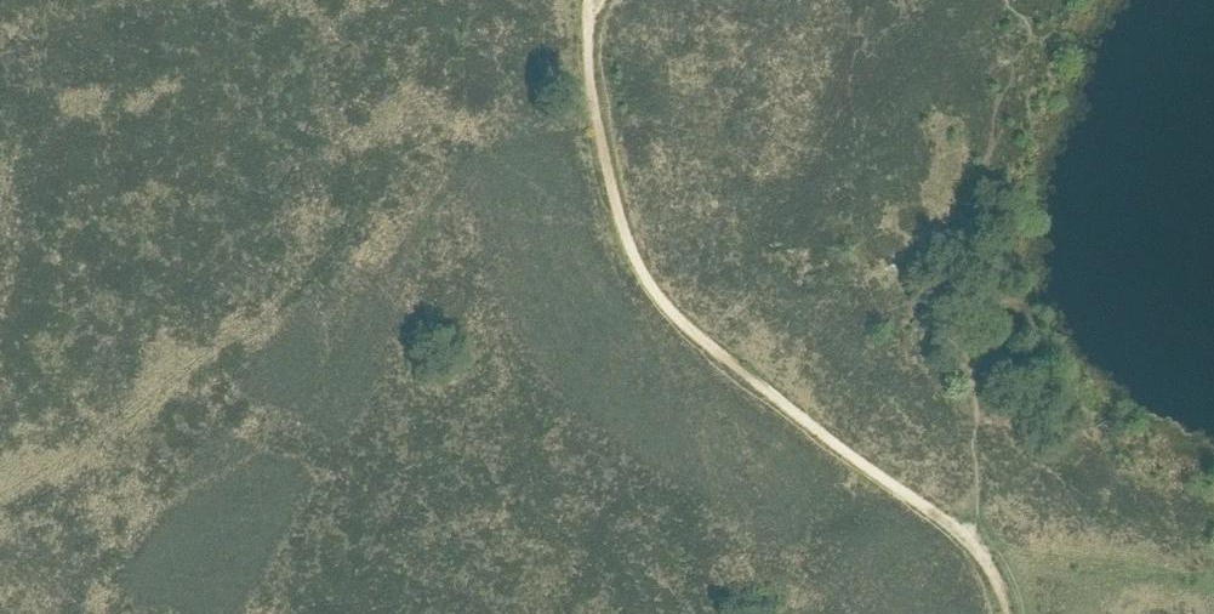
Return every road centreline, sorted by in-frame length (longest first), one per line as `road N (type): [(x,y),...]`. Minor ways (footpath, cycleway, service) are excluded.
road 1 (track): [(603,0),(588,26),(596,113),(624,232),(652,289),(716,352),(971,543),(1007,613)]

